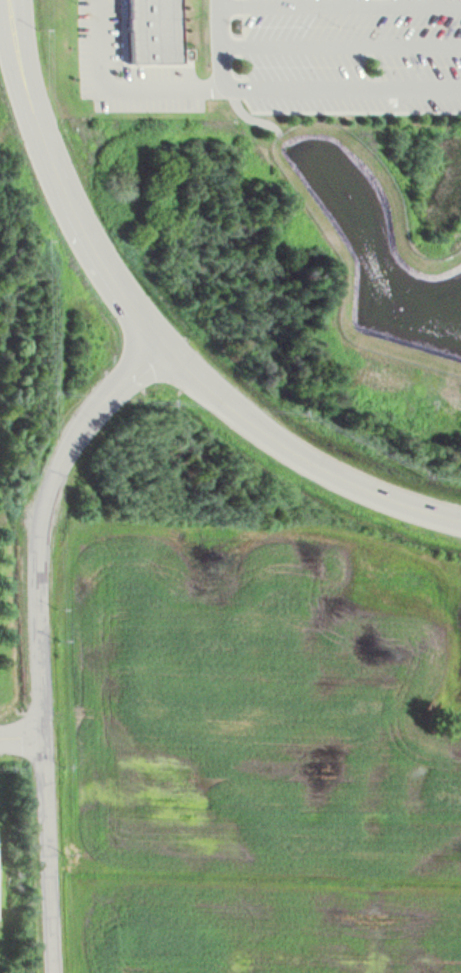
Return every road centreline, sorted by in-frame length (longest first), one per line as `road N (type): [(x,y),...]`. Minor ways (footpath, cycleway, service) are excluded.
road 1 (residential): [(56,972),(39,550),(68,440),(161,346)]
road 2 (tertiary): [(161,346),(73,216),(46,153),(11,0)]
road 3 (tertiary): [(460,521),(335,478),(273,443),(161,346)]

